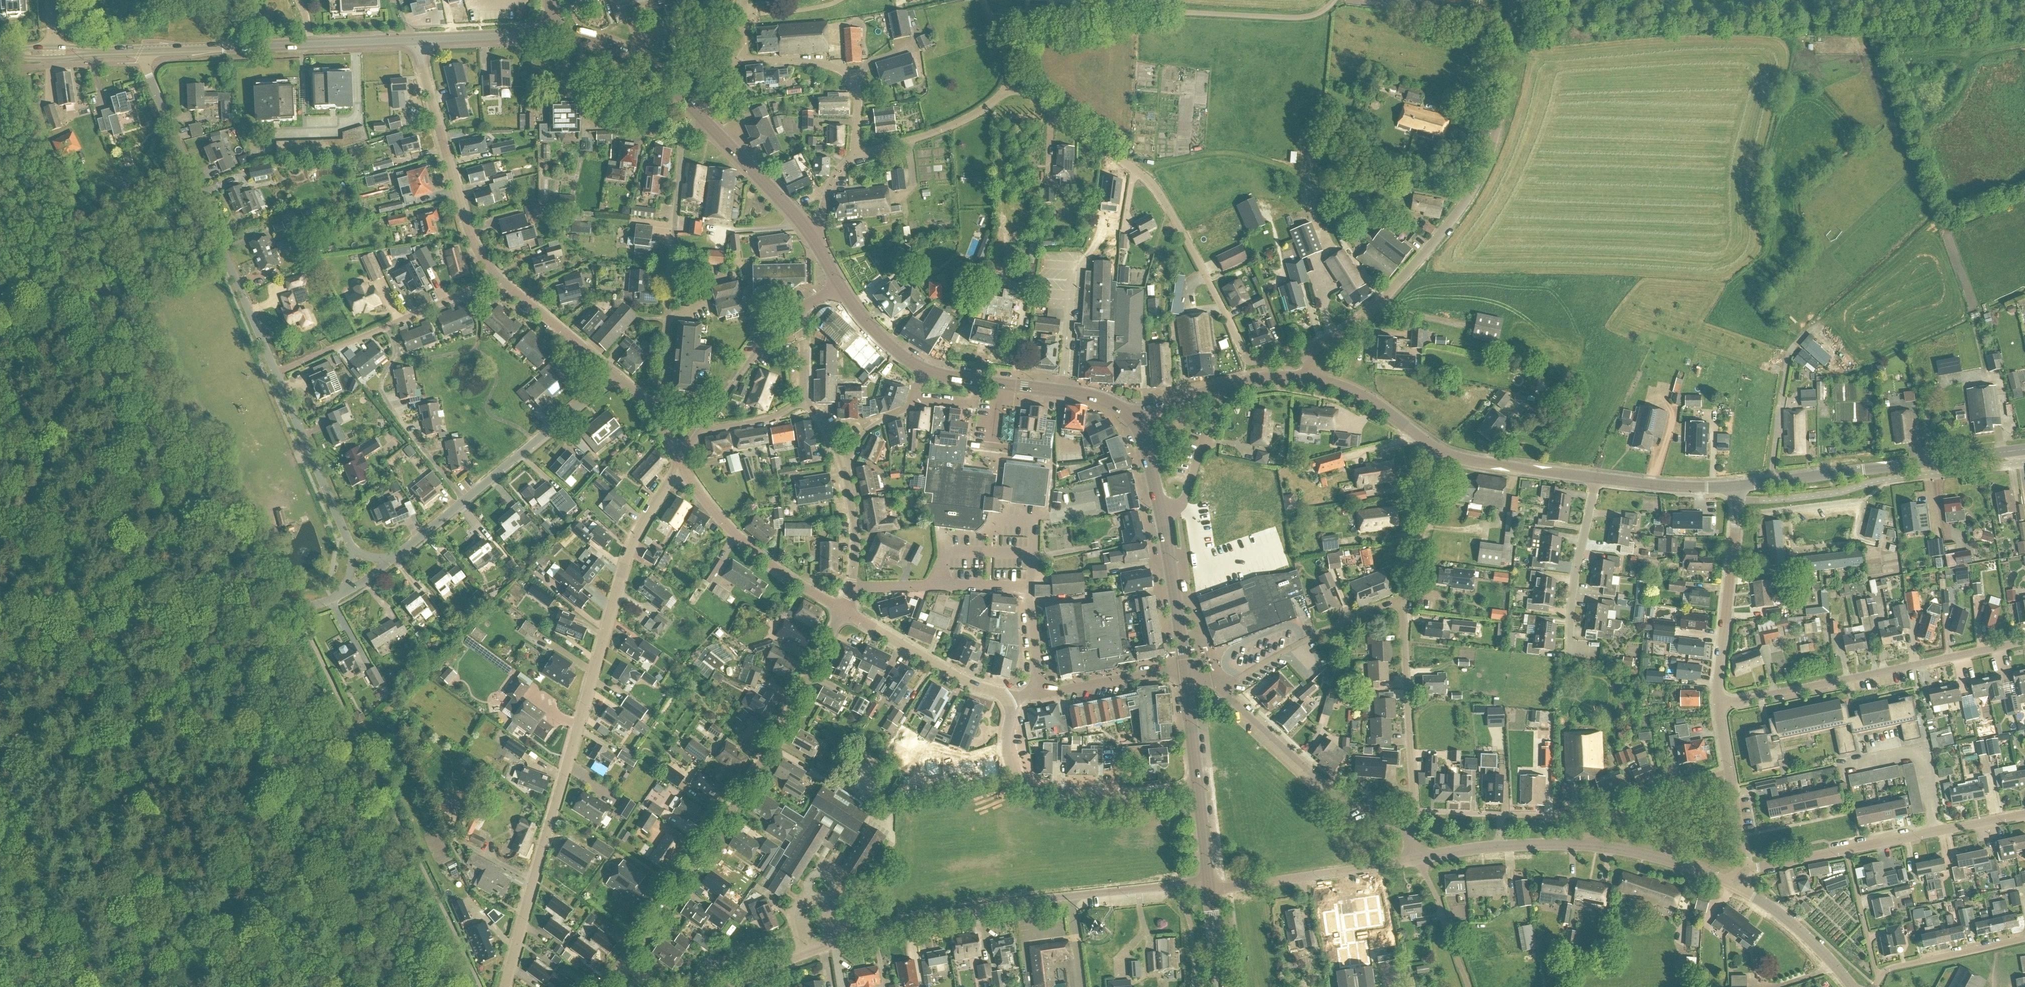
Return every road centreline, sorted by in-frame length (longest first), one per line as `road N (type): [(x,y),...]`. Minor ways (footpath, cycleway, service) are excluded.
road 1 (residential): [(506,986),(626,565),(679,461)]
road 2 (tertiary): [(736,986),(865,935),(1006,905),(1209,888)]
road 3 (unclassified): [(1305,349),(1246,360),(1151,182),(1014,83)]
road 4 (unclassified): [(1305,349),(1372,310),(1467,199),(1496,128),(1512,0)]
road 5 (residential): [(626,962),(736,804),(843,609)]
road 6 (residential): [(276,373),(144,51)]
road 7 (track): [(0,619),(292,611),(319,604)]
road 8 (residential): [(1717,706),(2024,642)]
road 9 (tertiary): [(1735,487),(2024,450)]
road 10 (residential): [(1743,871),(2024,814)]
road 11 (residential): [(853,586),(1030,587),(1037,694)]
road 12 (residential): [(646,404),(662,392),(682,137)]
road 13 (residential): [(1198,789),(1105,798),(1030,792),(1012,777),(1005,751),(1011,697)]
road 14 (residential): [(497,278),(473,243),(414,39)]
road 15 (secondary): [(1184,669),(1160,510),(1132,423)]
road 16 (residential): [(1221,690),(1317,779),(1406,834)]
road 17 (residential): [(843,609),(746,543),(679,461)]
road 18 (secondary): [(1132,423),(1086,396),(921,372)]
road 19 (unclassified): [(1717,706),(1735,487)]
road 20 (unclassified): [(1209,888),(1416,859)]
road 21 (residential): [(465,499),(384,397),(383,375),(396,353),(388,326)]
road 22 (residential): [(1412,810),(1401,605)]
road 23 (residential): [(1221,690),(1316,636),(1401,605)]
road 24 (residential): [(860,156),(855,92),(844,72),(735,52)]
road 25 (residential): [(465,499),(613,374)]
road 26 (residential): [(354,550),(276,373)]
road 27 (residential): [(1011,697),(981,690),(843,609)]
road 28 (residential): [(1592,822),(1579,812),(1412,810)]
road 29 (tertiary): [(1132,423),(1250,382),(1308,380)]
road 30 (secondary): [(232,47),(414,39)]
road 31 (unclassified): [(1164,11),(1301,18),(1335,0)]
road 32 (unclassified): [(860,156),(959,123),(1014,83)]
road 33 (unclassified): [(1416,859),(1586,846)]
road 34 (track): [(1139,173),(1233,154),(1302,181)]
road 35 (residential): [(1573,647),(1595,479)]
road 36 (unclassified): [(1009,54),(1038,23),(1164,11)]
road 37 (tertiary): [(1595,479),(1437,453)]
road 38 (unclassified): [(1586,846),(1675,862),(1736,887)]
road 39 (residential): [(1401,605),(1437,453)]
road 40 (secondary): [(811,235),(706,123)]
road 41 (unclassified): [(1736,887),(1806,937),(1851,985)]
road 42 (residential): [(613,374),(497,278)]
road 43 (tertiary): [(1437,453),(1356,396),(1308,380)]
road 44 (residential): [(1184,669),(1037,694)]
road 45 (residential): [(1592,822),(1729,772)]
road 46 (residential): [(704,425),(793,314)]
road 47 (tertiary): [(1735,487),(1595,479)]
road 48 (secondary): [(552,32),(414,39)]
road 49 (residential): [(844,469),(866,429),(904,412),(921,372)]
road 50 (residential): [(276,373),(388,326)]
road 51 (secondary): [(1198,789),(1184,669)]

